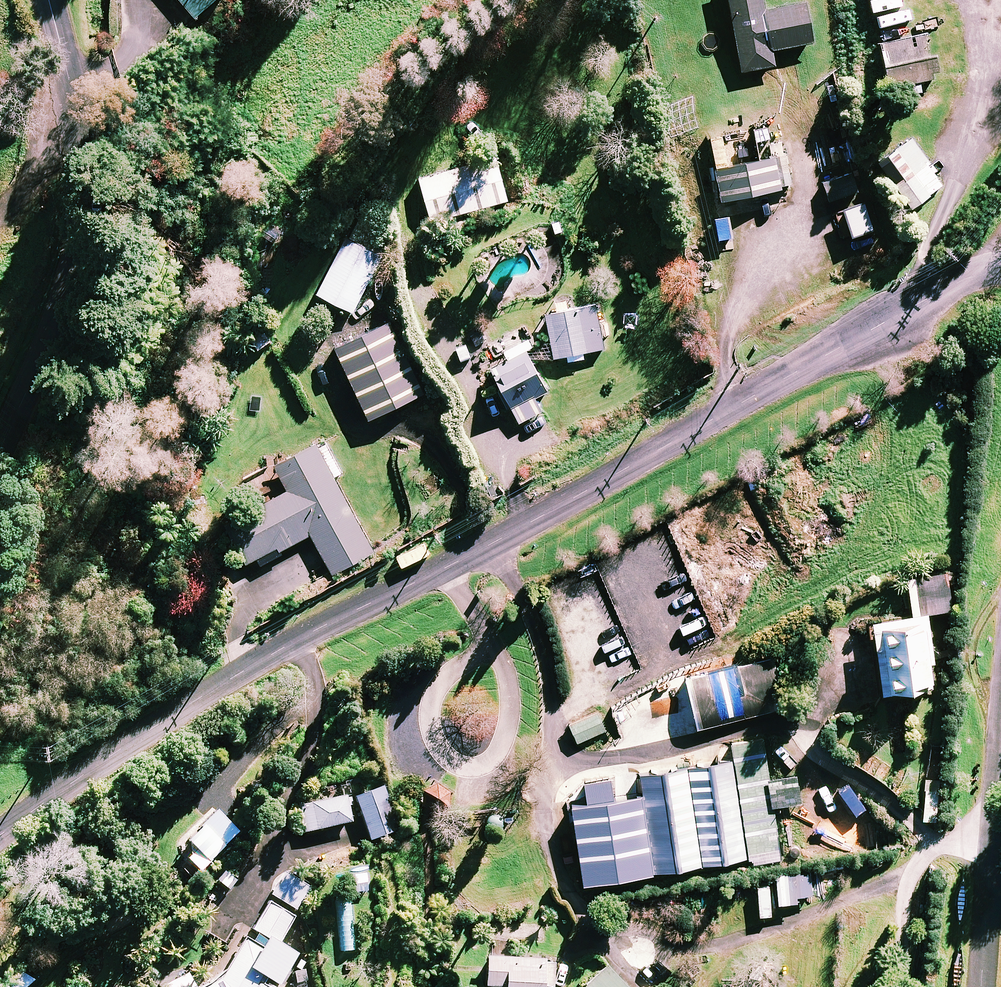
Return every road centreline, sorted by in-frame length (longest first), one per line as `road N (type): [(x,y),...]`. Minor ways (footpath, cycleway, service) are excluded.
road 1 (residential): [(1000,272),(928,298),(490,544),(288,645),(0,834)]
road 2 (residential): [(0,455),(75,256),(81,188),(75,126),(49,0)]
road 3 (residential): [(982,986),(1000,731)]

